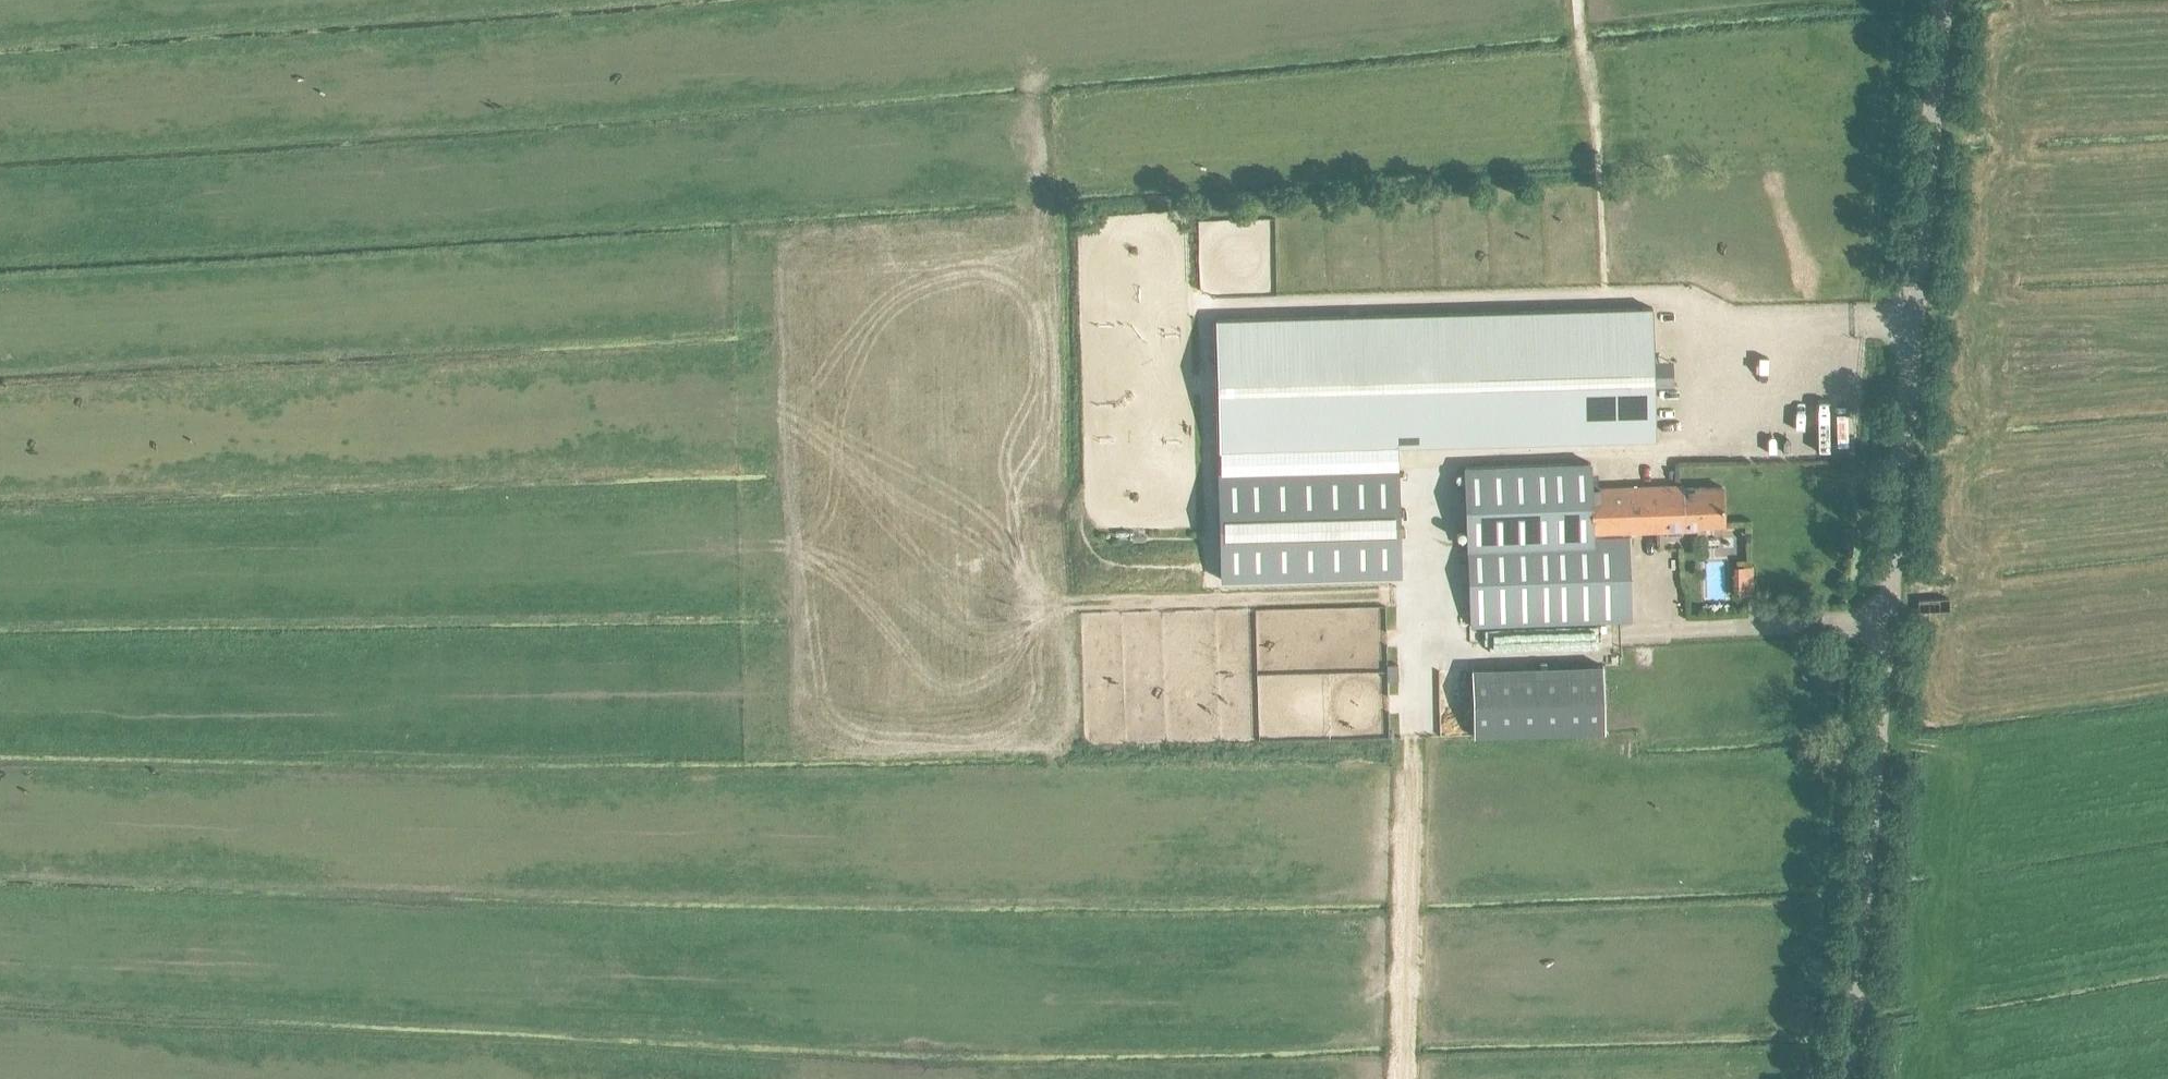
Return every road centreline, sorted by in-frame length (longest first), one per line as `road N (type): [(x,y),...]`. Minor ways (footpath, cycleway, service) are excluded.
road 1 (unclassified): [(1848,1078),(1943,0)]

